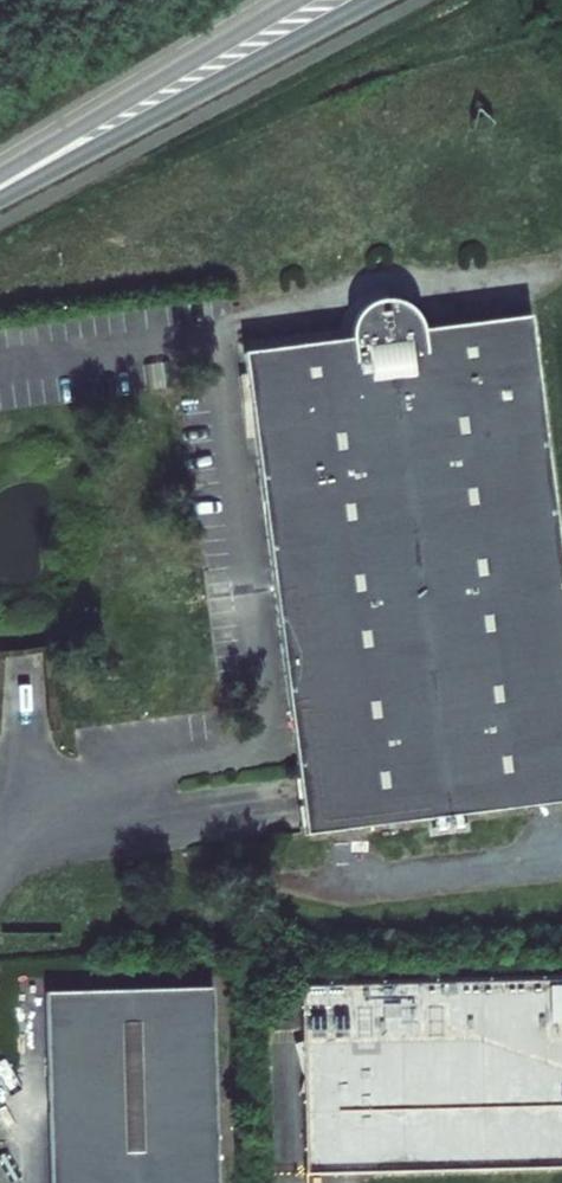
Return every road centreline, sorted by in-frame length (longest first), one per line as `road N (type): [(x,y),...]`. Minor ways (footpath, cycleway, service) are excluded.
road 1 (secondary): [(0,196),(370,0)]
road 2 (secondary): [(295,0),(0,180)]

